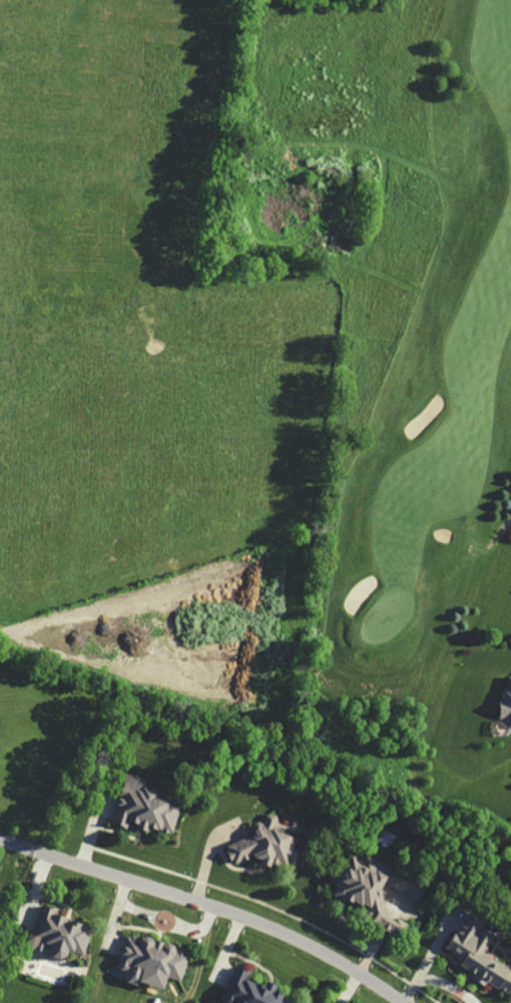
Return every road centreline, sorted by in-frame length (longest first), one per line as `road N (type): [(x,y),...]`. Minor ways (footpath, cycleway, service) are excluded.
road 1 (residential): [(403,1002),(253,920),(0,839)]

